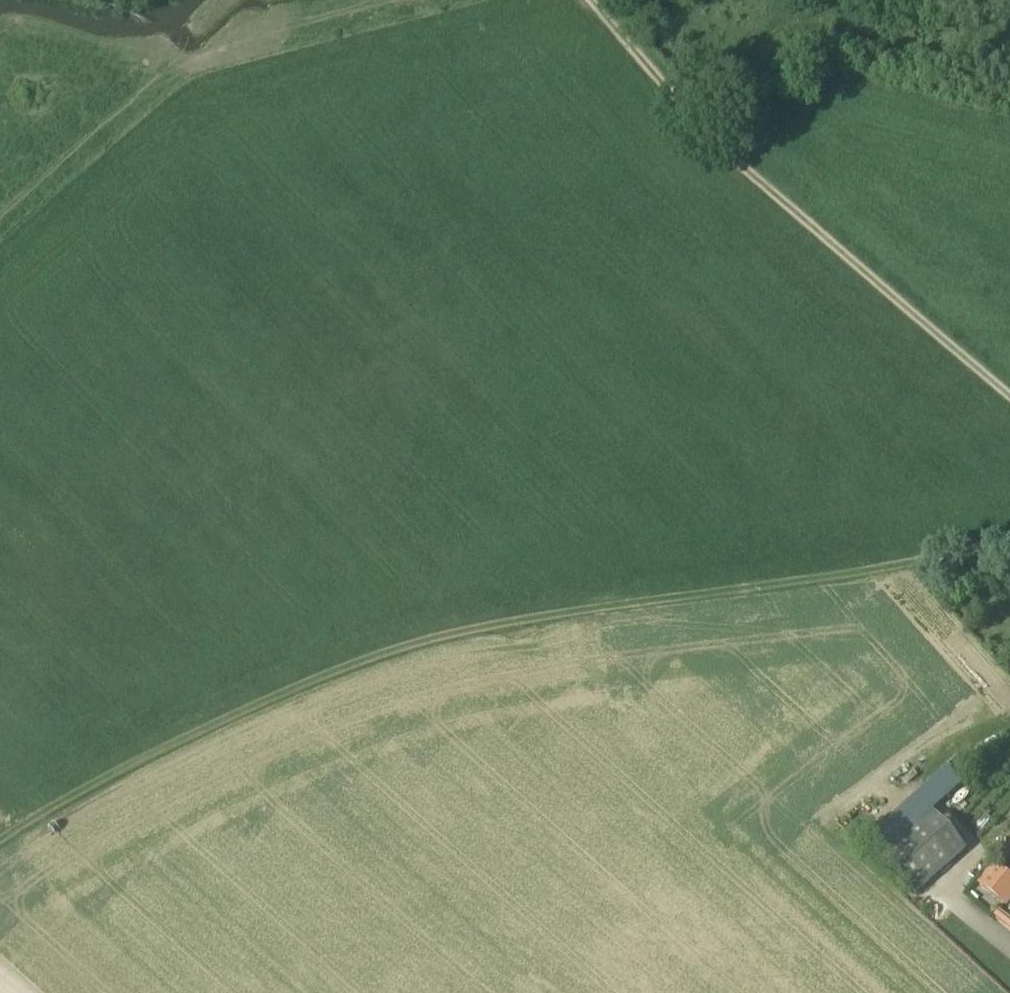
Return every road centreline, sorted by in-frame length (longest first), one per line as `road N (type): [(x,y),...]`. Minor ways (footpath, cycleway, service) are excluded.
road 1 (track): [(0,839),(102,769),(423,637),(1009,558)]
road 2 (track): [(1009,397),(724,151),(595,0)]

